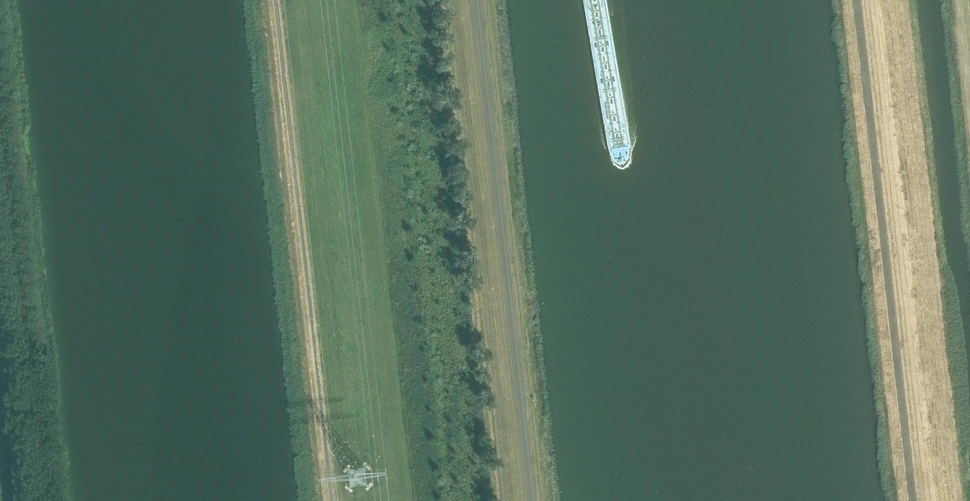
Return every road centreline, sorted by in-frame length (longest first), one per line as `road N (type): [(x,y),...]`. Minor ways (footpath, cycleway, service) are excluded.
road 1 (unclassified): [(332,500),(277,0)]
road 2 (unclassified): [(913,500),(858,0)]
road 3 (unclassified): [(44,500),(0,99)]

